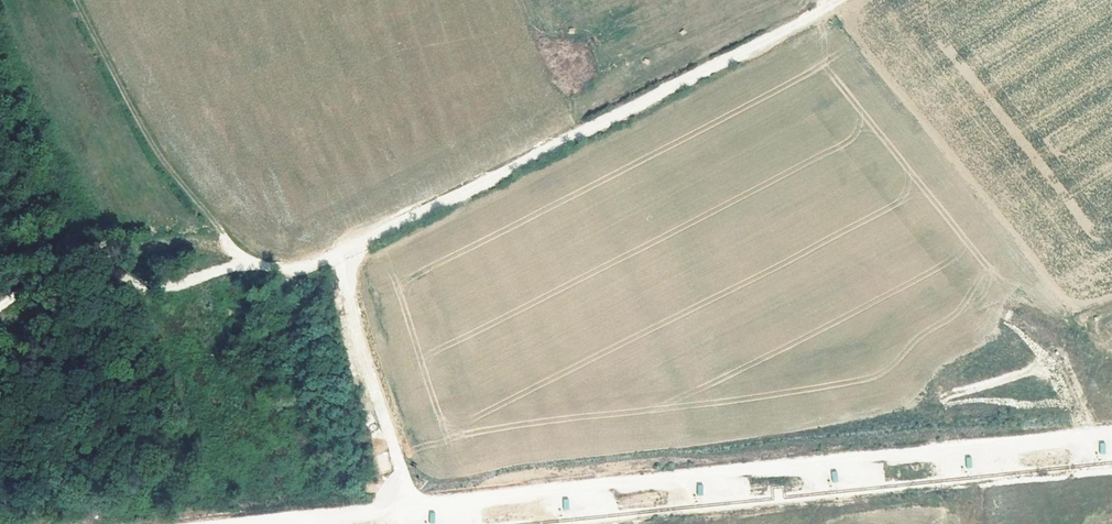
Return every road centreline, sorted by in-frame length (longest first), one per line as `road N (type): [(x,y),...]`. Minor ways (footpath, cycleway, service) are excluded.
road 1 (track): [(281,523),(1111,439)]
road 2 (track): [(837,0),(312,267),(295,268)]
road 3 (track): [(295,268),(223,216),(99,0)]
road 4 (track): [(0,297),(24,282),(295,268)]
road 5 (track): [(404,511),(338,254)]

